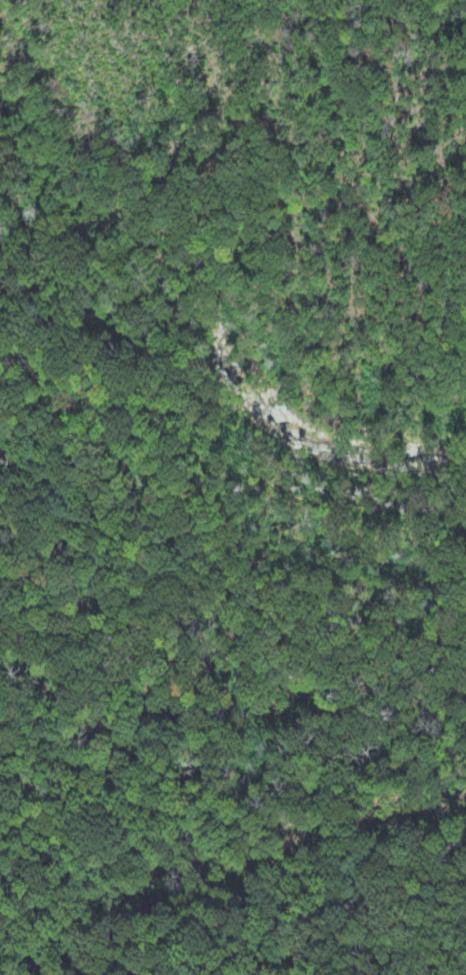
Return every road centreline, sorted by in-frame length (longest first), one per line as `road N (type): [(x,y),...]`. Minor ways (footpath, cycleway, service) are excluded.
road 1 (track): [(465,537),(322,500),(108,416),(0,355)]
road 2 (track): [(301,0),(332,28),(400,159),(465,246)]

